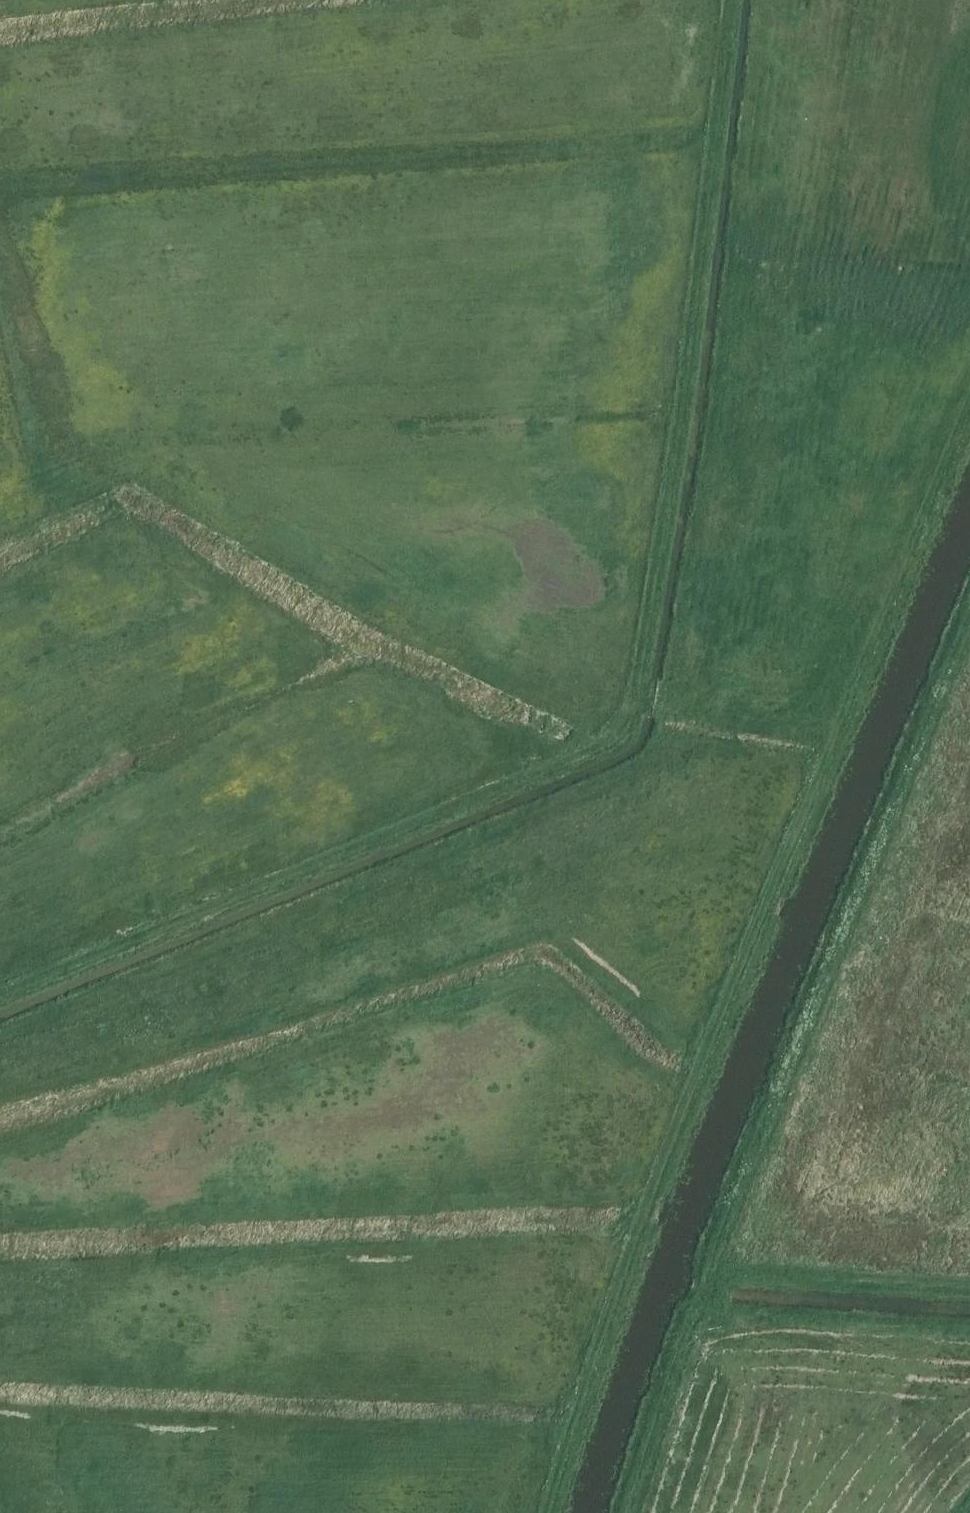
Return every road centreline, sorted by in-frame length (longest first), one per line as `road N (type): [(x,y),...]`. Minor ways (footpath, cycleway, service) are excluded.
road 1 (track): [(0,996),(606,746),(632,717),(702,256),(730,0)]

